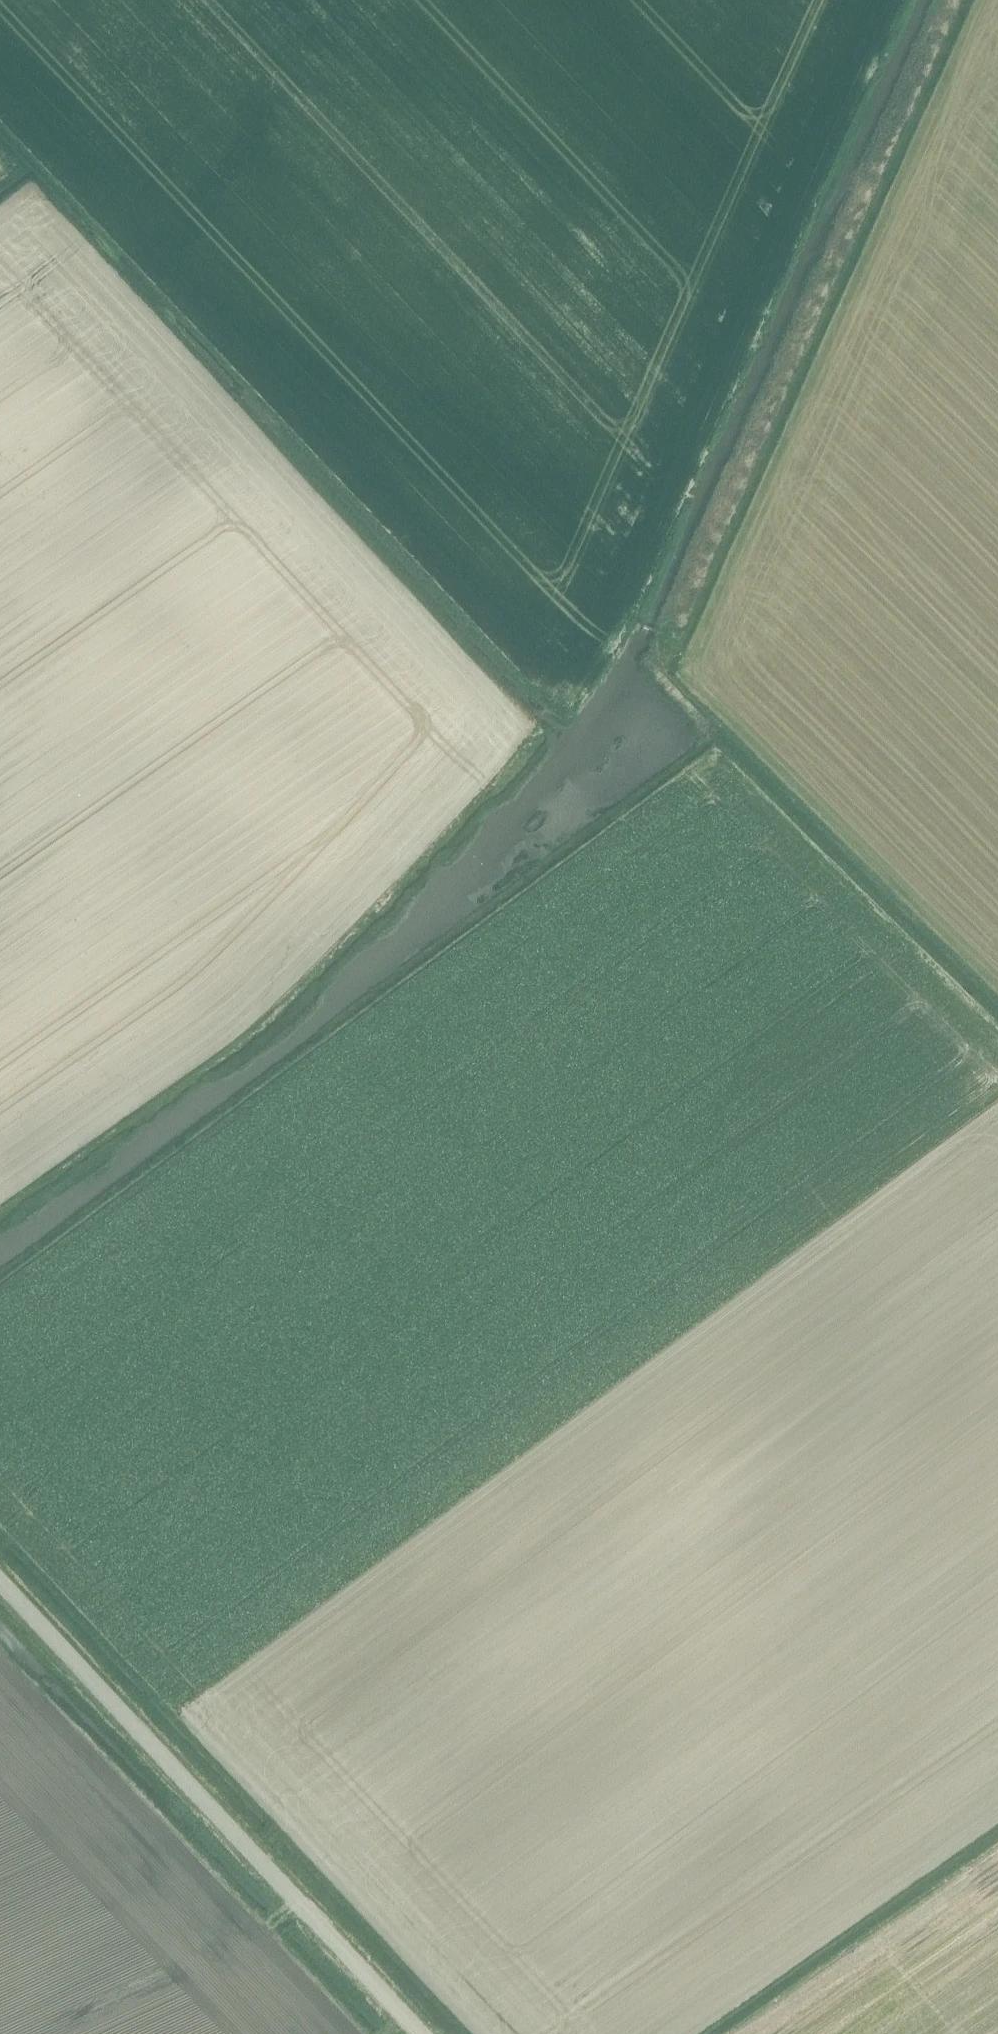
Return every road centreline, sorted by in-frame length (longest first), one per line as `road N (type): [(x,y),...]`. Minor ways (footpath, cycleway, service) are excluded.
road 1 (tertiary): [(422,2033),(0,1586)]

